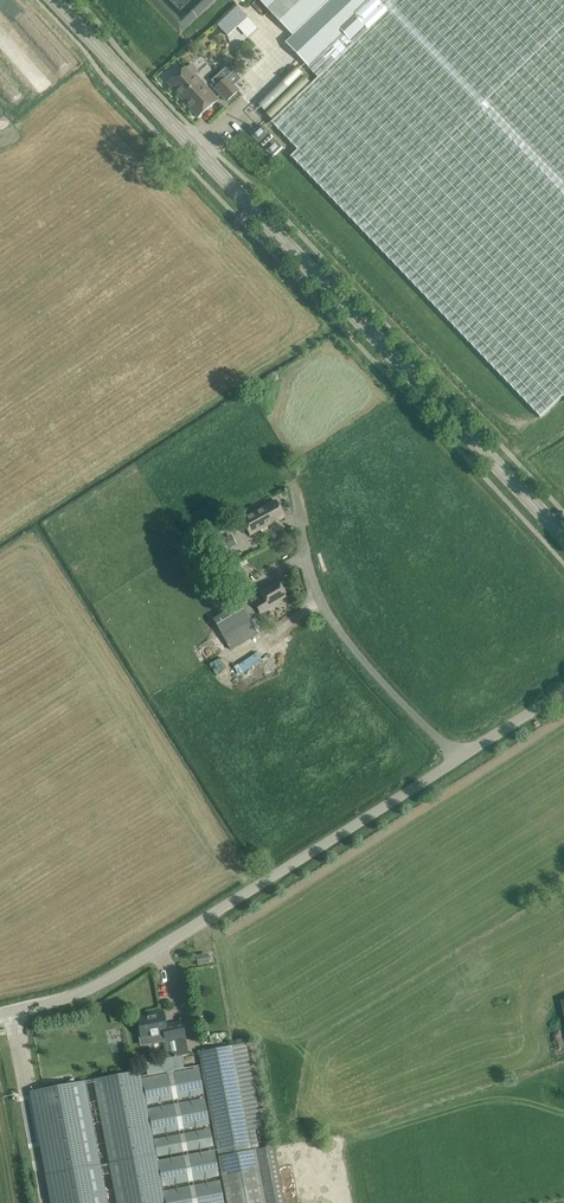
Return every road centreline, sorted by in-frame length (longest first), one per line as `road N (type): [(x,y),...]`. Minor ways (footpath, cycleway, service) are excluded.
road 1 (tertiary): [(563,544),(55,0)]
road 2 (unclassified): [(0,1013),(103,981),(457,758)]
road 3 (unclassified): [(457,758),(330,618),(292,487)]
road 4 (unclassified): [(457,758),(563,691)]

